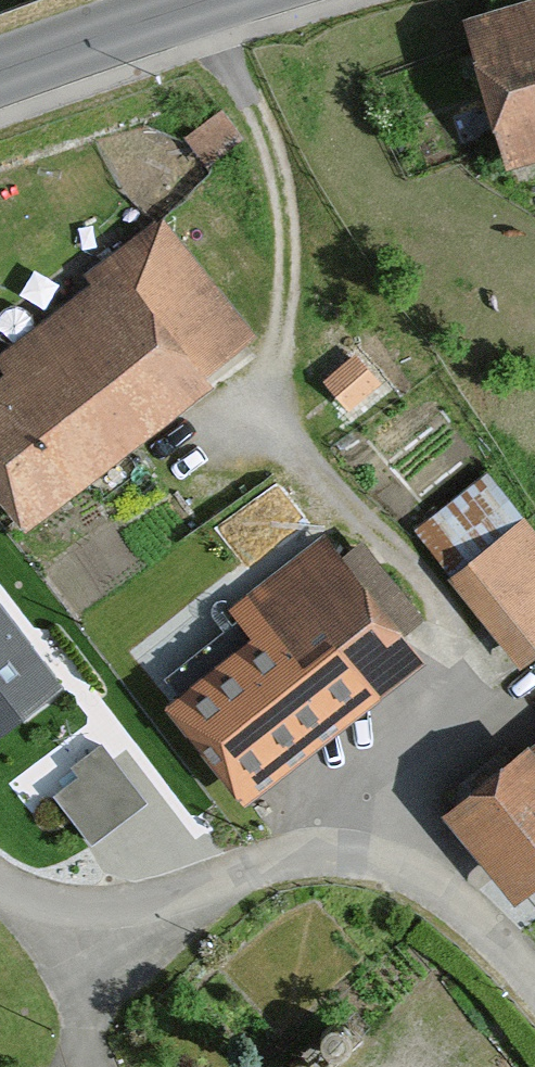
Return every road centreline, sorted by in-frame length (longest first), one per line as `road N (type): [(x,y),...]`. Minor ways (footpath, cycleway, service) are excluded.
road 1 (residential): [(0,872),(43,895),(146,894),(304,849),(371,850),(441,883),(501,930),(534,974)]
road 2 (track): [(236,426),(302,457),(444,600),(475,736)]
road 3 (primary): [(0,67),(187,0)]

